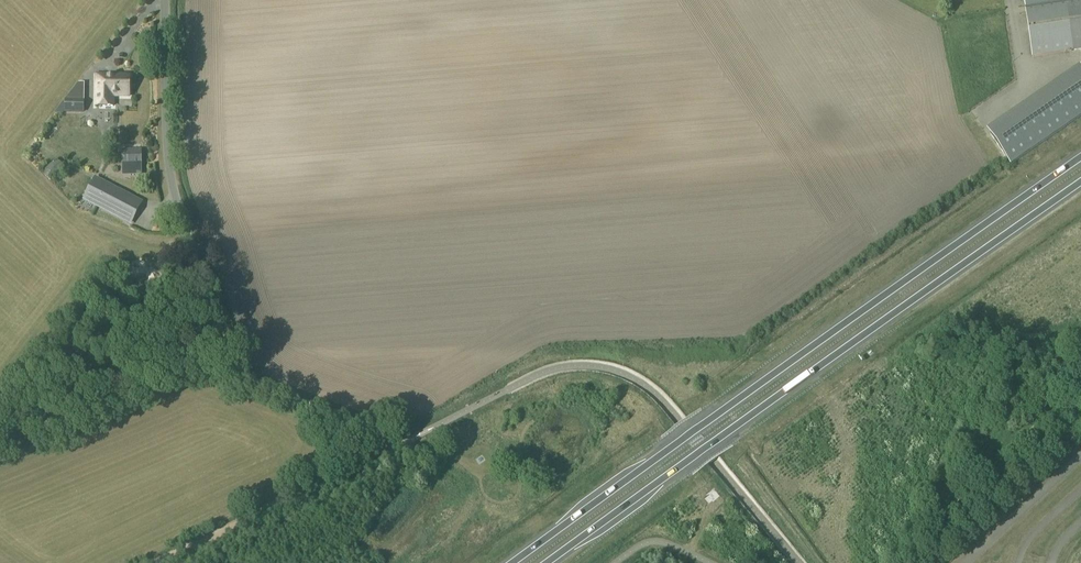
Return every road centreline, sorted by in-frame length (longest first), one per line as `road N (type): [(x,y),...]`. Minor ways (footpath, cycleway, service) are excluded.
road 1 (trunk): [(1080,159),(514,562)]
road 2 (trunk): [(549,562),(1080,184)]
road 3 (unclassified): [(402,444),(274,392),(224,351),(173,174),(169,0)]
road 4 (track): [(149,562),(371,457),(387,438)]

